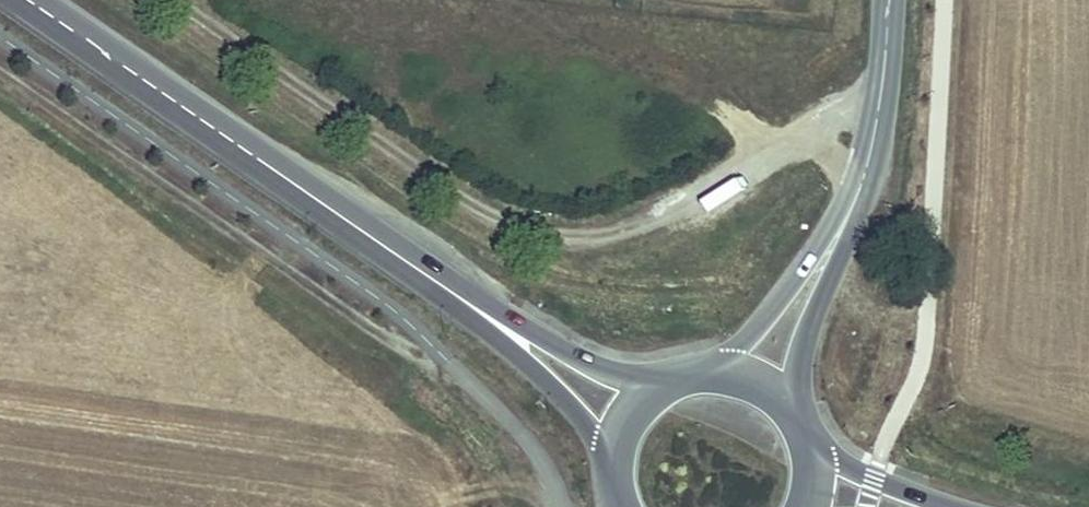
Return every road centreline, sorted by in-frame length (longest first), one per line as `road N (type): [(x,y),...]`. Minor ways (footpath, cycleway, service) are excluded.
road 1 (track): [(177,0),(438,183),(529,231),(597,234),(667,210),(853,108),(881,107)]
road 2 (secondary): [(30,0),(464,299)]
road 3 (secondary): [(855,200),(710,375)]
road 4 (secondary): [(784,408),(855,200)]
road 5 (secondary): [(661,387),(464,299)]
road 6 (secondary): [(464,299),(568,396),(609,454)]
road 7 (secondary): [(888,0),(881,107),(855,200)]
road 8 (secondary): [(944,506),(807,447)]

